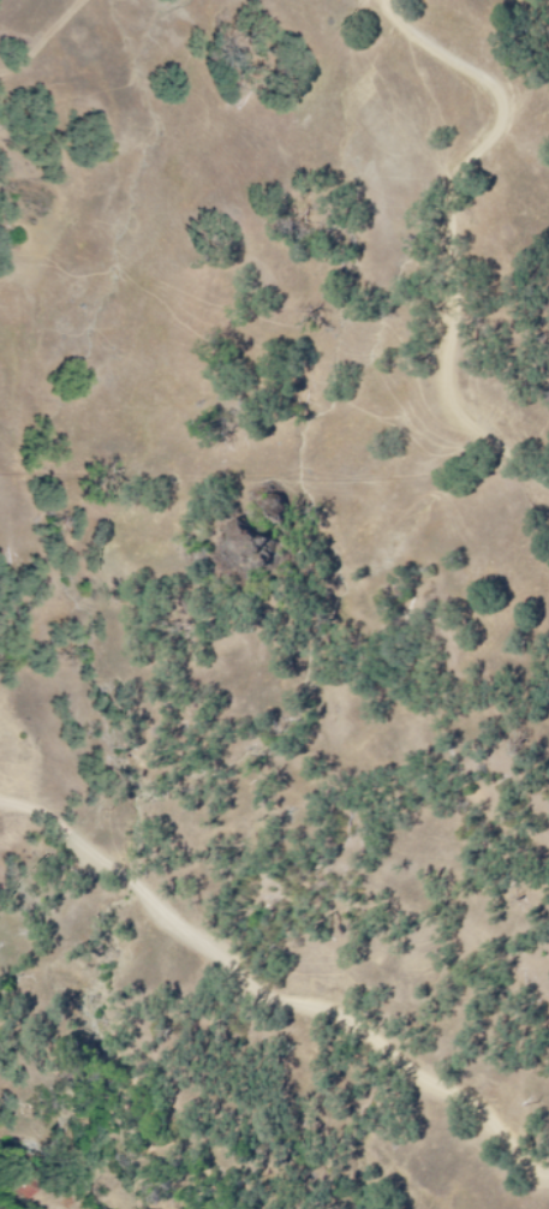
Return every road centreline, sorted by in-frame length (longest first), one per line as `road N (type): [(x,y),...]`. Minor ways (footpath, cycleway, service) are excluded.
road 1 (track): [(548,1182),(518,1165),(469,1109),(414,1083),(341,1024),(257,999),(52,828),(0,807)]
road 2 (track): [(548,385),(459,332),(454,190),(461,165),(497,127),(501,105),(489,79),(406,24),(390,0)]

